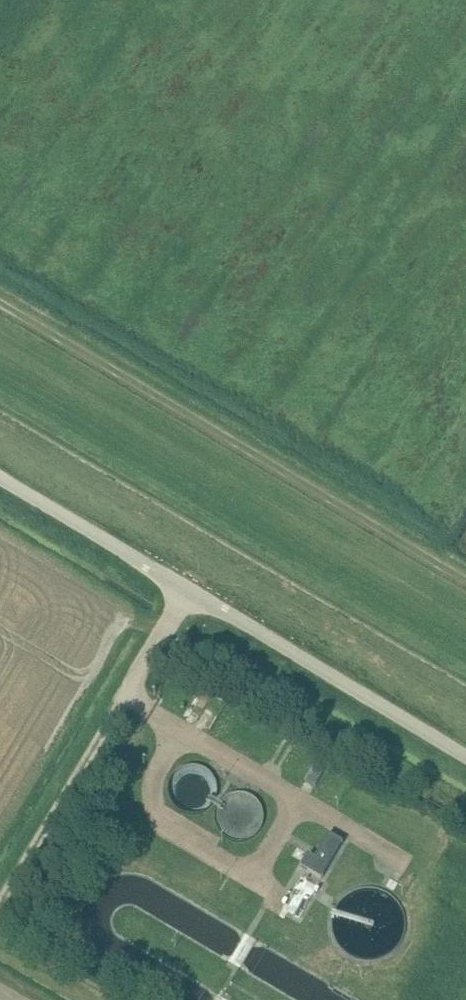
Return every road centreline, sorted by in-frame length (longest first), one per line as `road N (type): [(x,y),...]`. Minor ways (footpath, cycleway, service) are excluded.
road 1 (track): [(0,309),(465,586)]
road 2 (unclassified): [(465,756),(0,480)]

